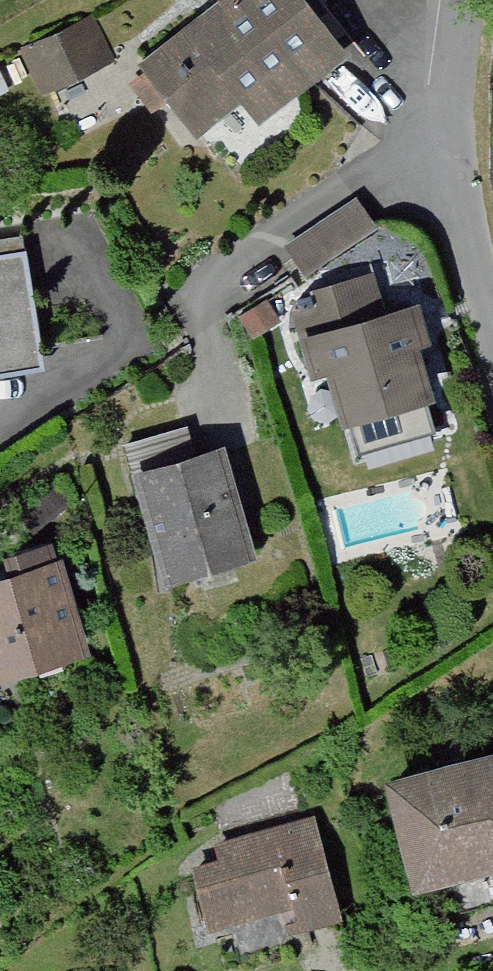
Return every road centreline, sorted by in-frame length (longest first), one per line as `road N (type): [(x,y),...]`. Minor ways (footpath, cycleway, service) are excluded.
road 1 (residential): [(492,334),(452,141),(468,0)]

